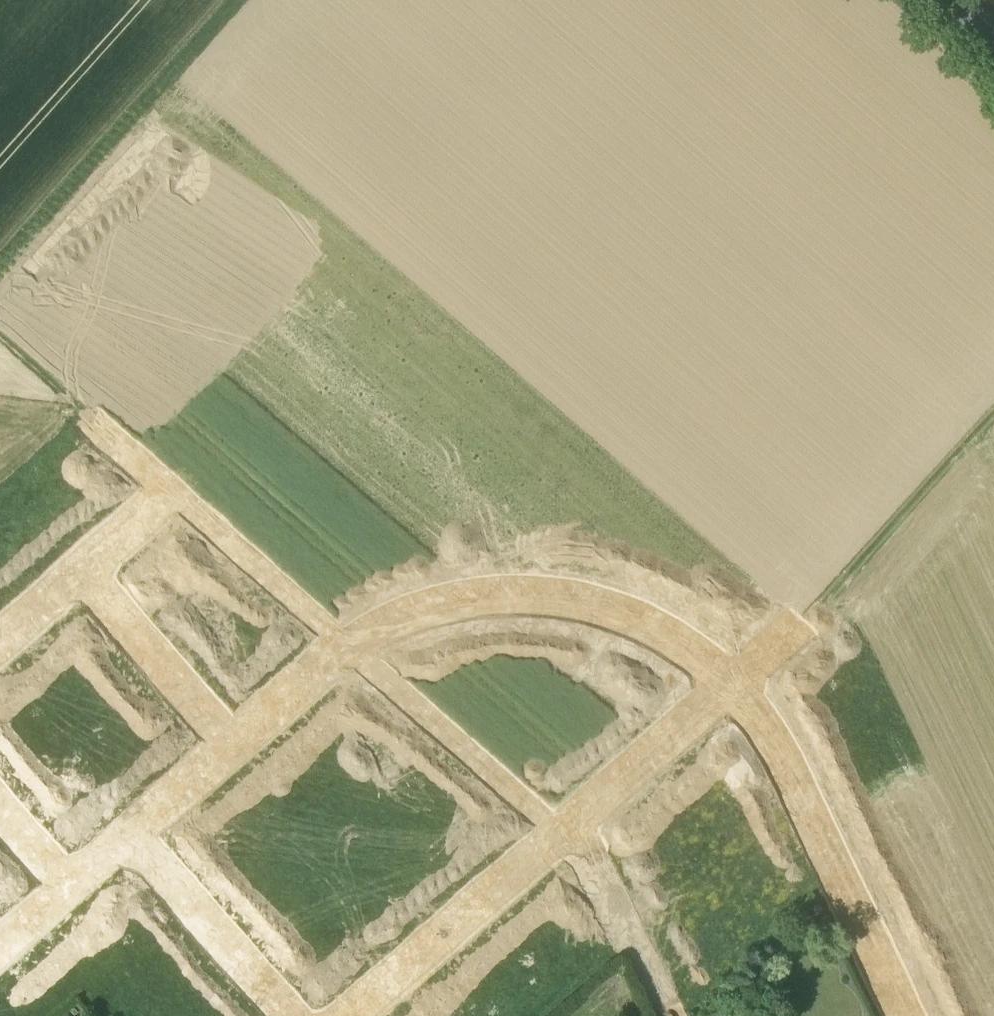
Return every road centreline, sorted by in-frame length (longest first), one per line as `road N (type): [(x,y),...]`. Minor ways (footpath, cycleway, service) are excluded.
road 1 (track): [(585,858),(0,340)]
road 2 (track): [(660,1015),(585,858),(993,417)]
road 3 (track): [(0,273),(254,0)]

